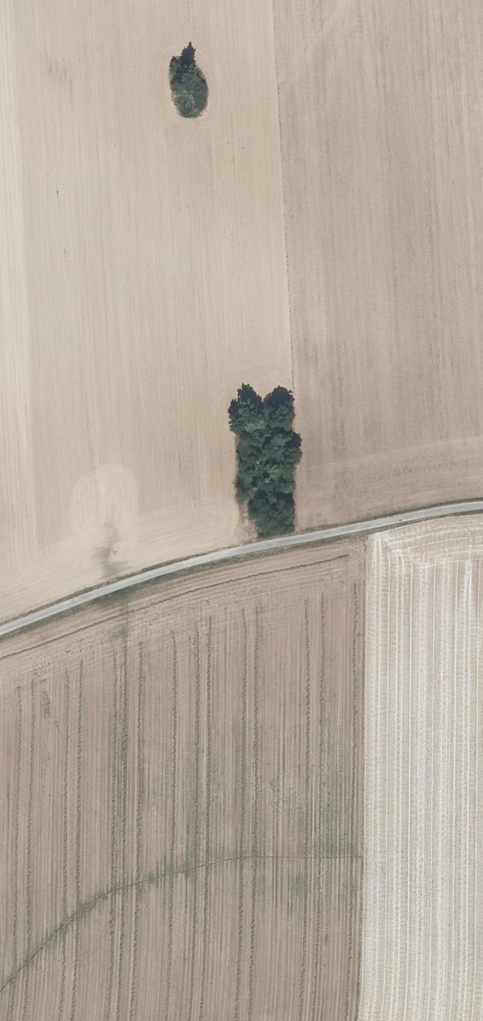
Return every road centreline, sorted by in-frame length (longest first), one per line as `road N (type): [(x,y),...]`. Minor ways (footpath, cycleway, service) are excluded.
road 1 (unclassified): [(482,510),(158,574),(0,633)]

